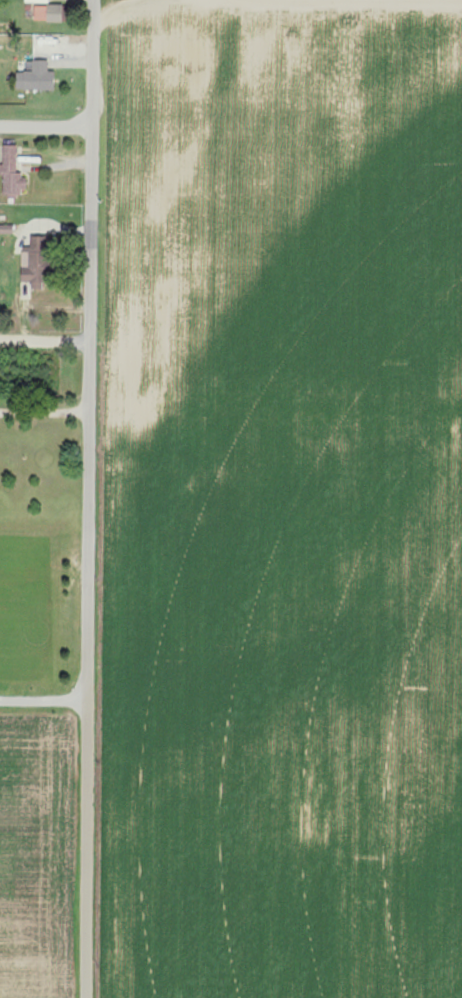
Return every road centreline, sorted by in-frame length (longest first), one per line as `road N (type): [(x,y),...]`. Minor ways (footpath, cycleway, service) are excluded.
road 1 (residential): [(88,997),(94,0)]

